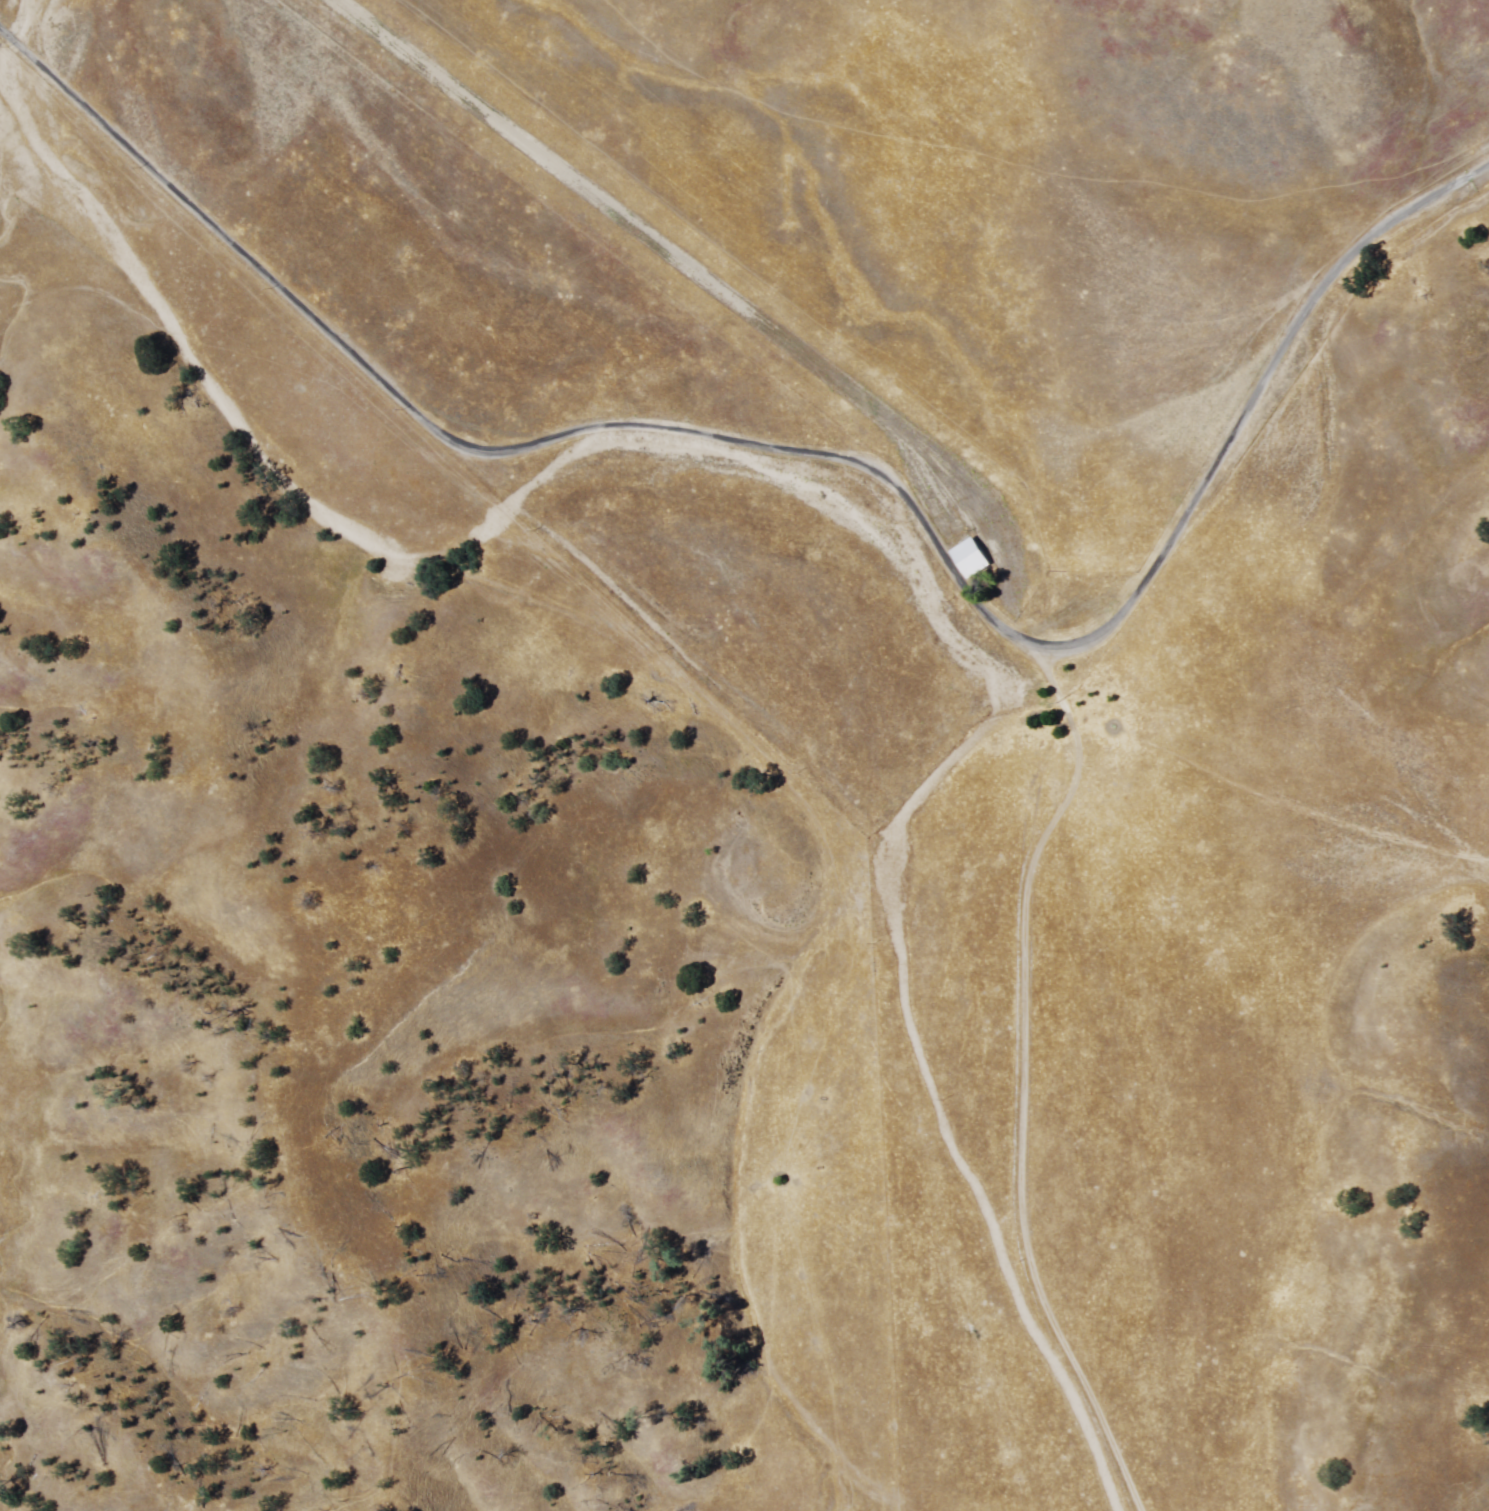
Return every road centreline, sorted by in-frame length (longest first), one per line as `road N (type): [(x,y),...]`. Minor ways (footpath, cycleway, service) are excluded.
road 1 (residential): [(1040,646),(1003,630),(955,574),(910,499),(855,463),(610,426),(519,454),(464,452),(421,421),(0,23)]
road 2 (track): [(1040,646),(1073,648),(1103,632),(1145,587),(1269,364),(1356,247),(1488,167)]

